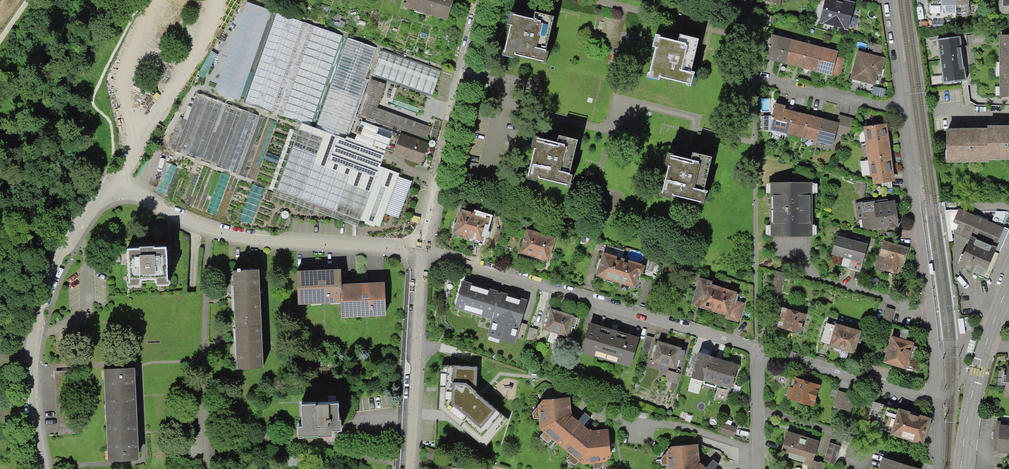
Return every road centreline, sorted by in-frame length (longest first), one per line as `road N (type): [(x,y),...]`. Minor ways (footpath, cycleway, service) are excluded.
road 1 (residential): [(44,468),(35,348),(57,277),(91,212),(117,186),(164,204),(180,221),(262,244),(422,251)]
road 2 (residential): [(761,355),(422,251)]
road 3 (residential): [(479,0),(422,251)]
road 4 (residential): [(422,251),(409,468)]
road 5 (residential): [(900,111),(932,320)]
road 6 (residential): [(929,395),(913,397),(761,355)]
road 7 (residential): [(795,252),(813,276),(932,320)]
road 8 (residential): [(900,111),(755,78)]
road 9 (residential): [(764,410),(881,452)]
road 10 (secondary): [(960,468),(984,348)]

